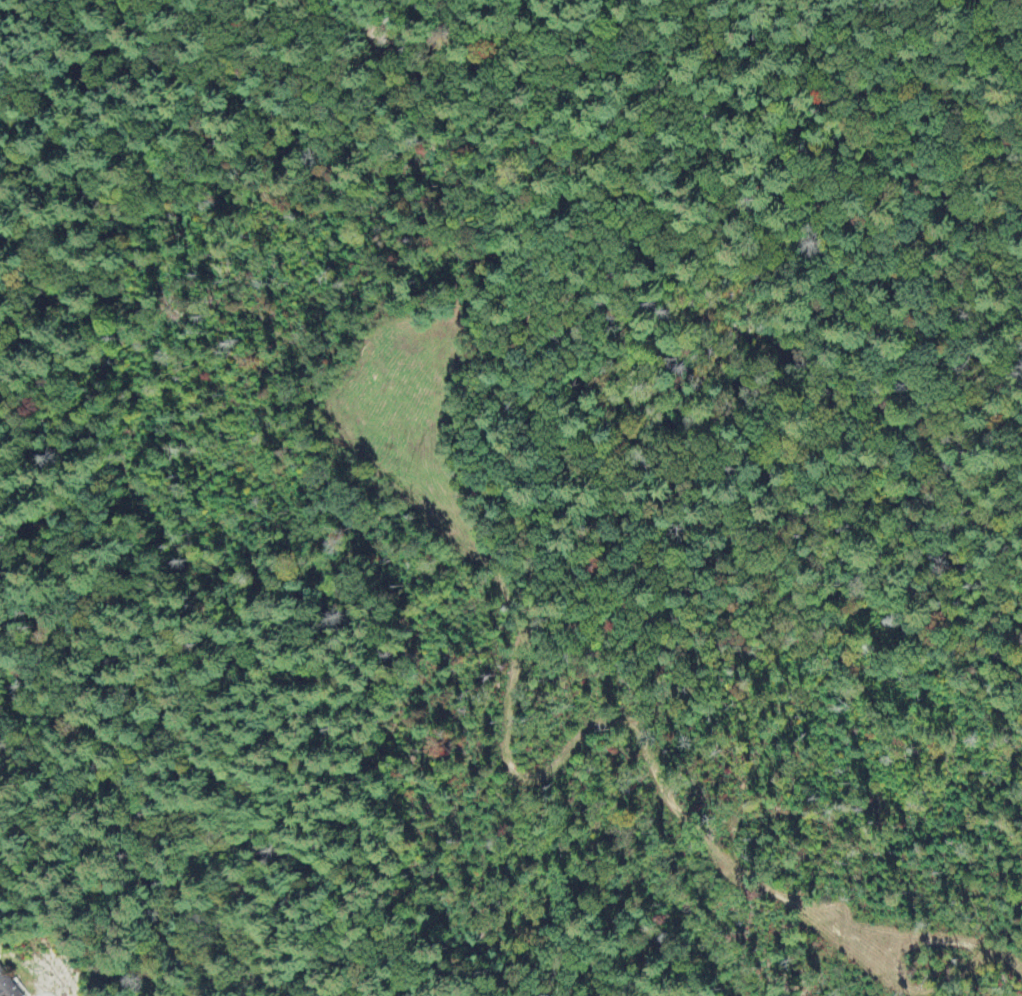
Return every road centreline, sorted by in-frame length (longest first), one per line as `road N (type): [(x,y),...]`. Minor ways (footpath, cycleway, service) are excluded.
road 1 (track): [(1021,960),(918,957),(768,879),(697,811),(659,716),(625,692),(571,726),(544,756),(520,692),(507,542),(510,301),(554,185),(625,124),(673,36),(679,0)]

